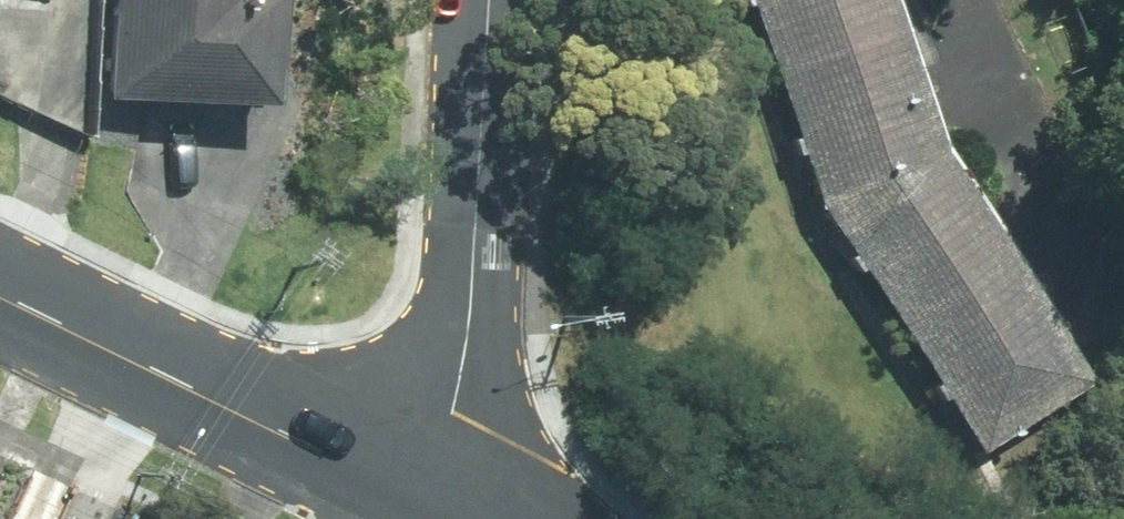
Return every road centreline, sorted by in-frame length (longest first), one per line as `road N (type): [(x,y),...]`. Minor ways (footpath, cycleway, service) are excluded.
road 1 (residential): [(399,494),(451,377),(464,325),(489,0)]
road 2 (secondary): [(399,494),(0,296)]

